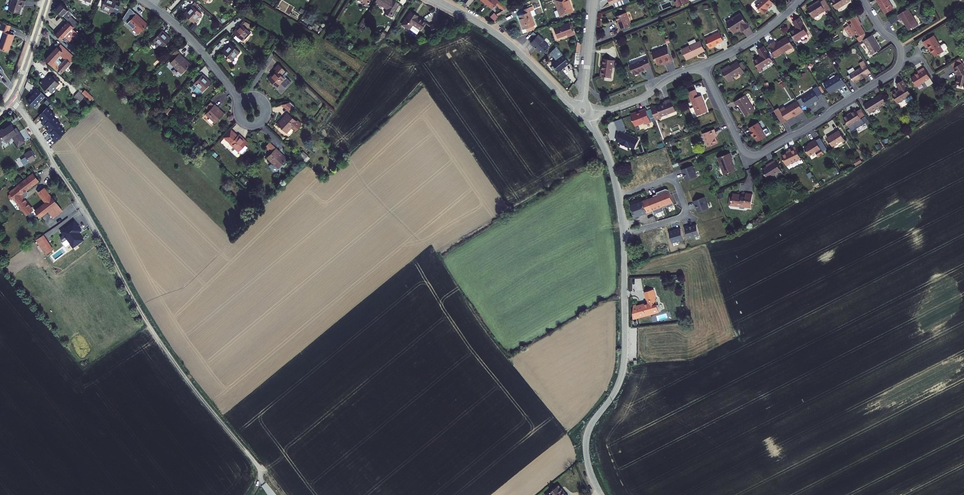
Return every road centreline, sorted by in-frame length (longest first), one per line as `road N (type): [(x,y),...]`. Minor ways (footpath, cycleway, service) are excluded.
road 1 (unclassified): [(259,467),(155,334),(10,99)]
road 2 (residential): [(863,0),(899,46),(897,68),(760,154),(744,151),(702,66)]
road 3 (residential): [(611,399),(624,358),(623,234),(608,158),(583,111)]
road 4 (residential): [(583,111),(501,37),(435,0)]
road 5 (residential): [(238,97),(183,31),(142,0)]
road 6 (residential): [(583,111),(612,110),(702,66)]
road 7 (residential): [(589,44),(704,0)]

